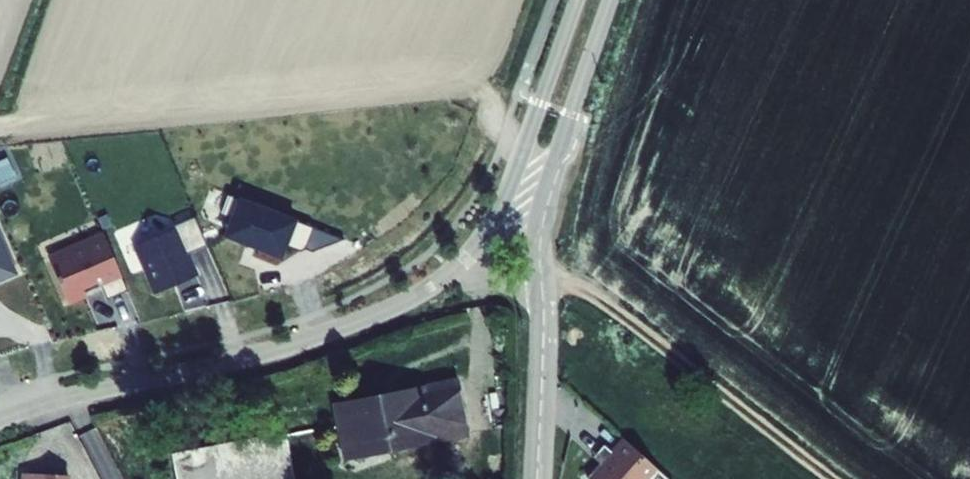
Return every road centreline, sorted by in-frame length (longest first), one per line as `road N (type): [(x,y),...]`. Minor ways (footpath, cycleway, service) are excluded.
road 1 (tertiary): [(462,264),(401,303),(308,340),(0,420)]
road 2 (track): [(827,478),(576,297),(536,290)]
road 3 (tertiary): [(536,257),(542,203),(610,0)]
road 4 (tertiary): [(578,0),(508,189),(478,246)]
road 5 (tertiary): [(531,478),(536,290)]

